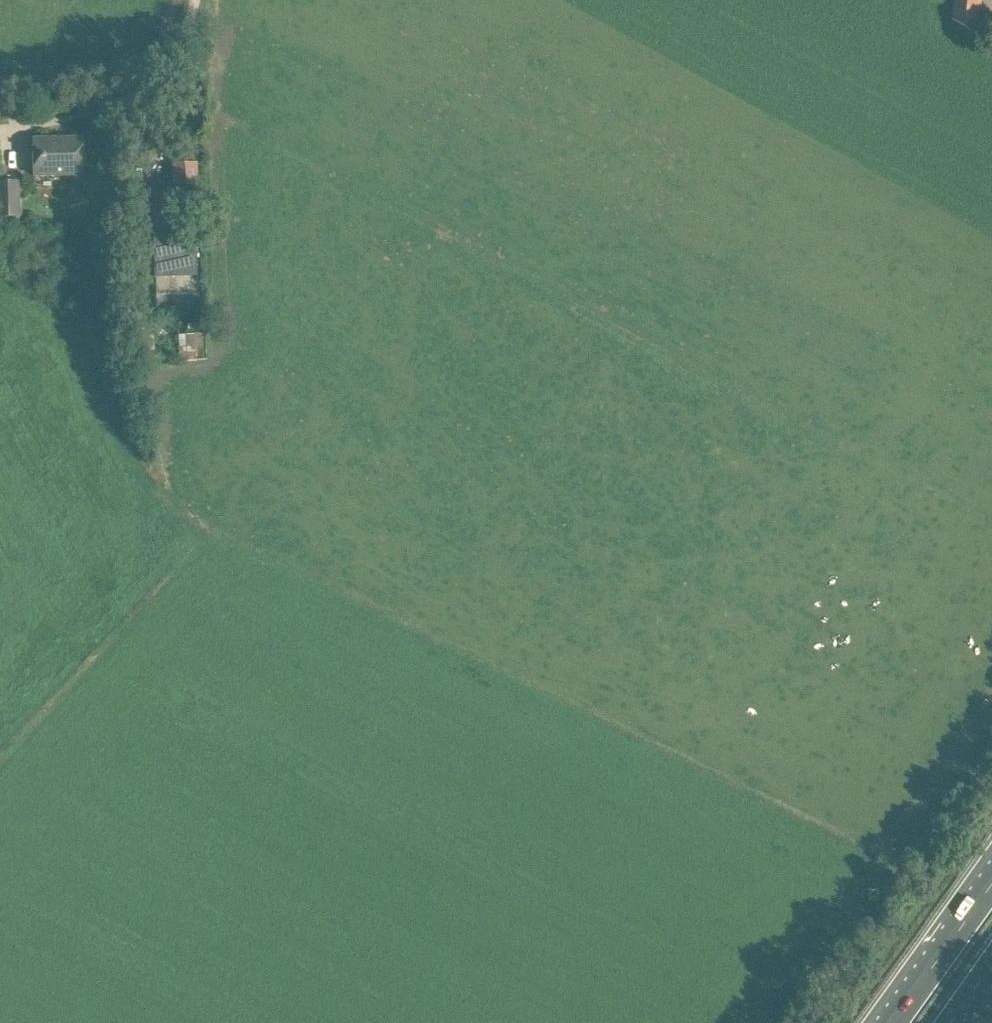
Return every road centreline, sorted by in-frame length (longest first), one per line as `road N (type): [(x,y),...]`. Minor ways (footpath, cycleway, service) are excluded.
road 1 (motorway): [(991,885),(893,1022)]

